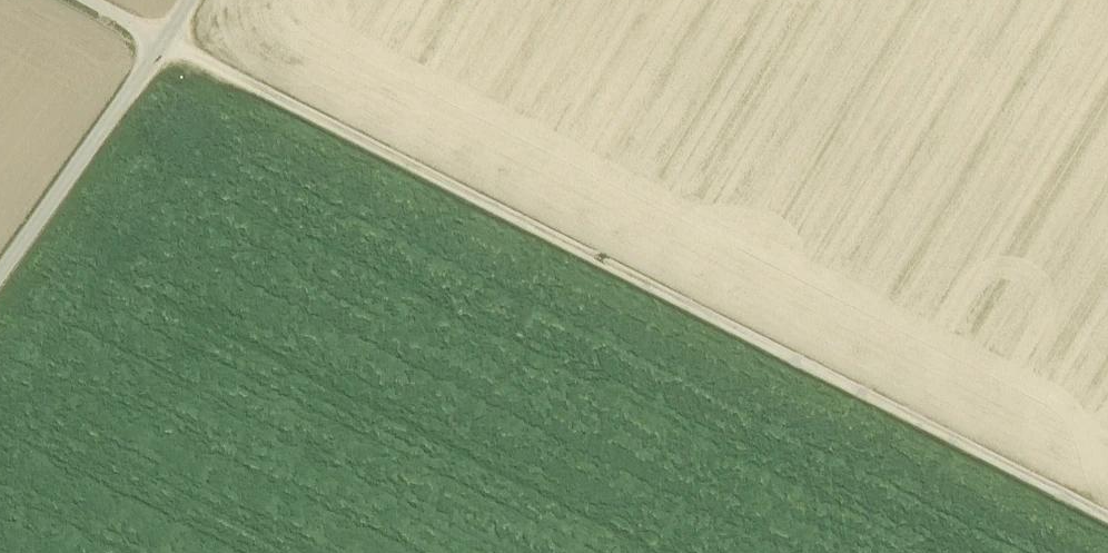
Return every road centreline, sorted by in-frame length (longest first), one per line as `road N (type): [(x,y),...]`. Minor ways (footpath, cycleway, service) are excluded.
road 1 (track): [(90,0),(1107,516)]
road 2 (unclassified): [(168,41),(0,276)]

